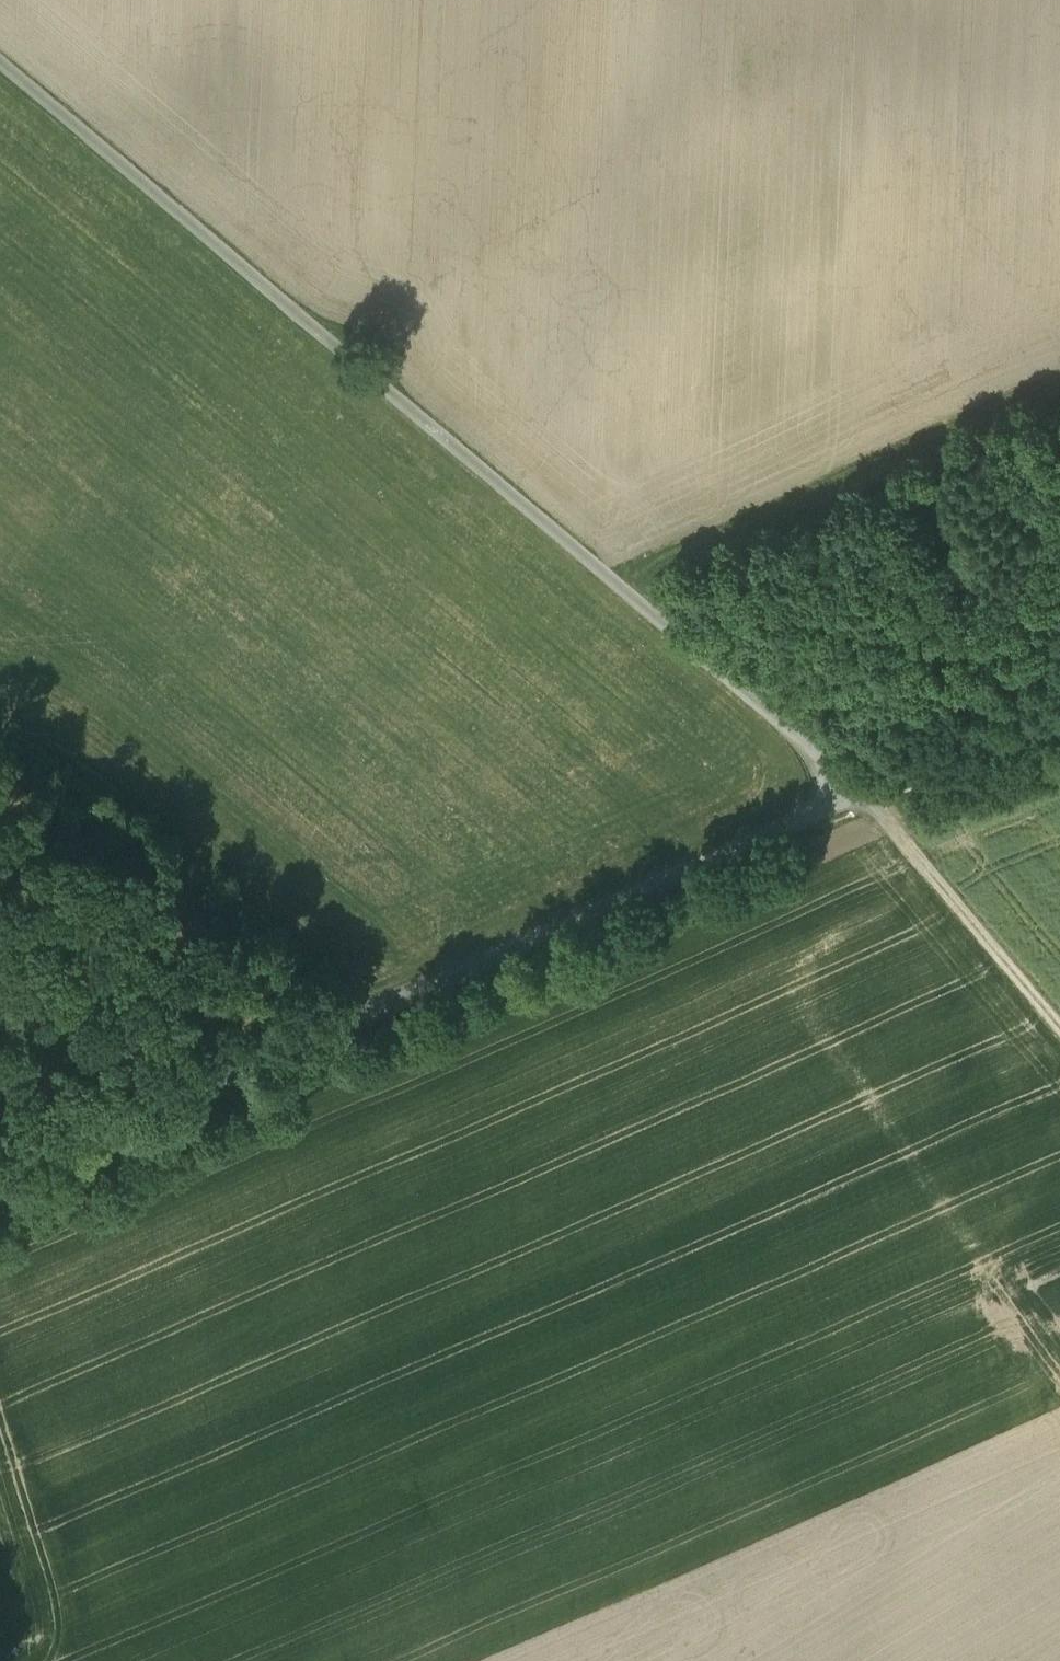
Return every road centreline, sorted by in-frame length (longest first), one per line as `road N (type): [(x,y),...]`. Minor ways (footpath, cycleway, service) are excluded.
road 1 (unclassified): [(0,59),(869,793)]
road 2 (unclassified): [(869,793),(0,1178)]
road 3 (track): [(869,793),(1059,1032)]
road 4 (unclassified): [(869,793),(1059,702)]

